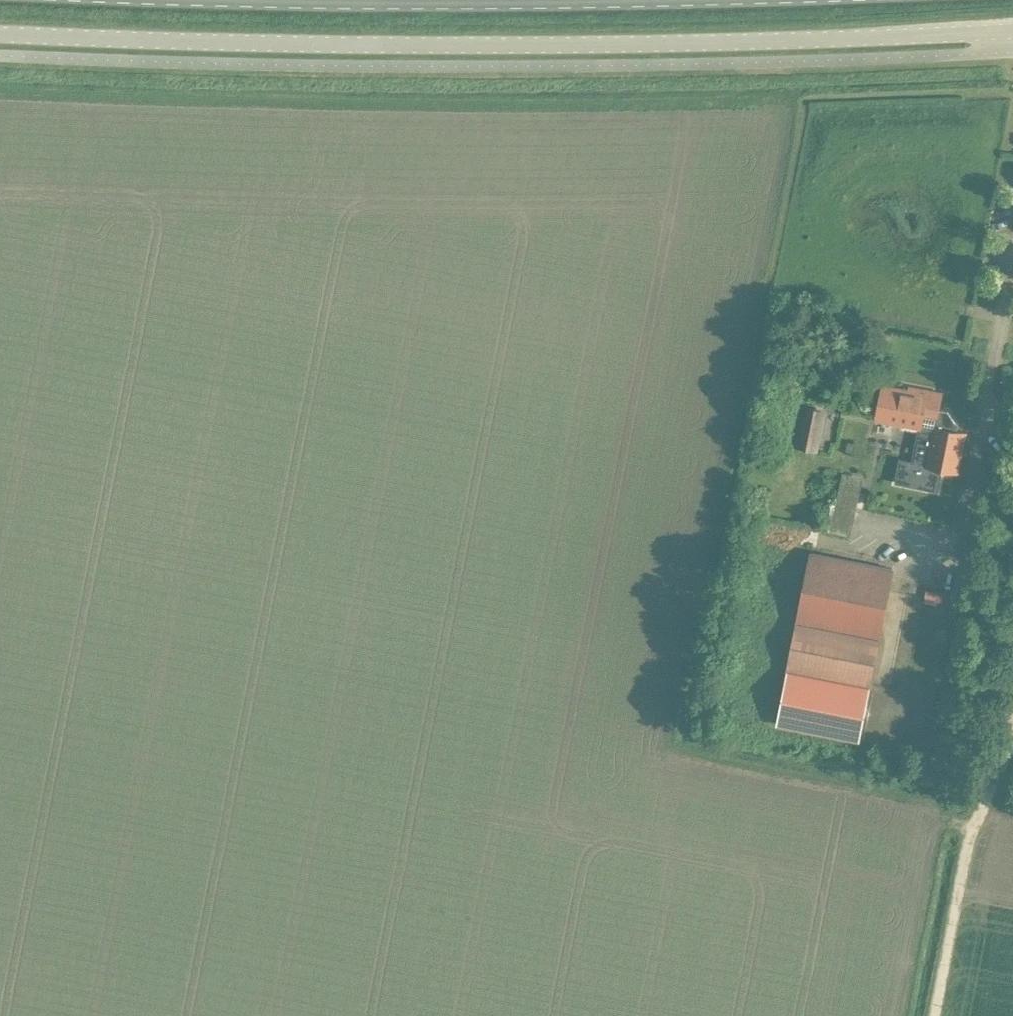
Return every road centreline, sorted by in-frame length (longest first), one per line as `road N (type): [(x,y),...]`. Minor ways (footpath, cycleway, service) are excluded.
road 1 (unclassified): [(0,35),(678,45),(1012,31)]

